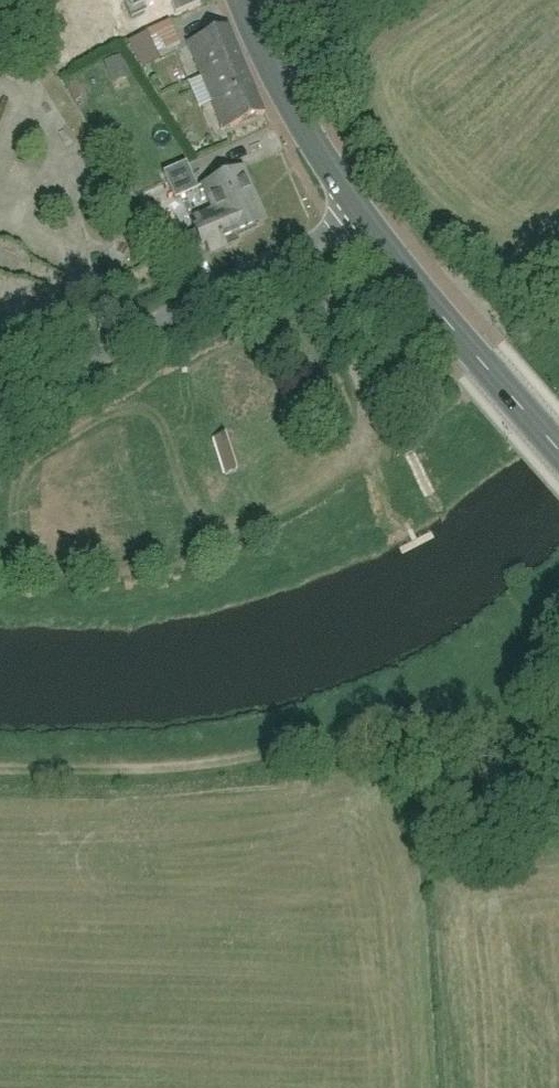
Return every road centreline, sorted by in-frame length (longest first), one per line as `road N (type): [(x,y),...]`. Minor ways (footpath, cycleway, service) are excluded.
road 1 (track): [(0,774),(122,773),(368,753),(464,804),(558,789)]
road 2 (residential): [(363,216),(0,421)]
road 3 (primary): [(558,457),(363,216)]
road 4 (primary): [(363,216),(306,137),(238,0)]

